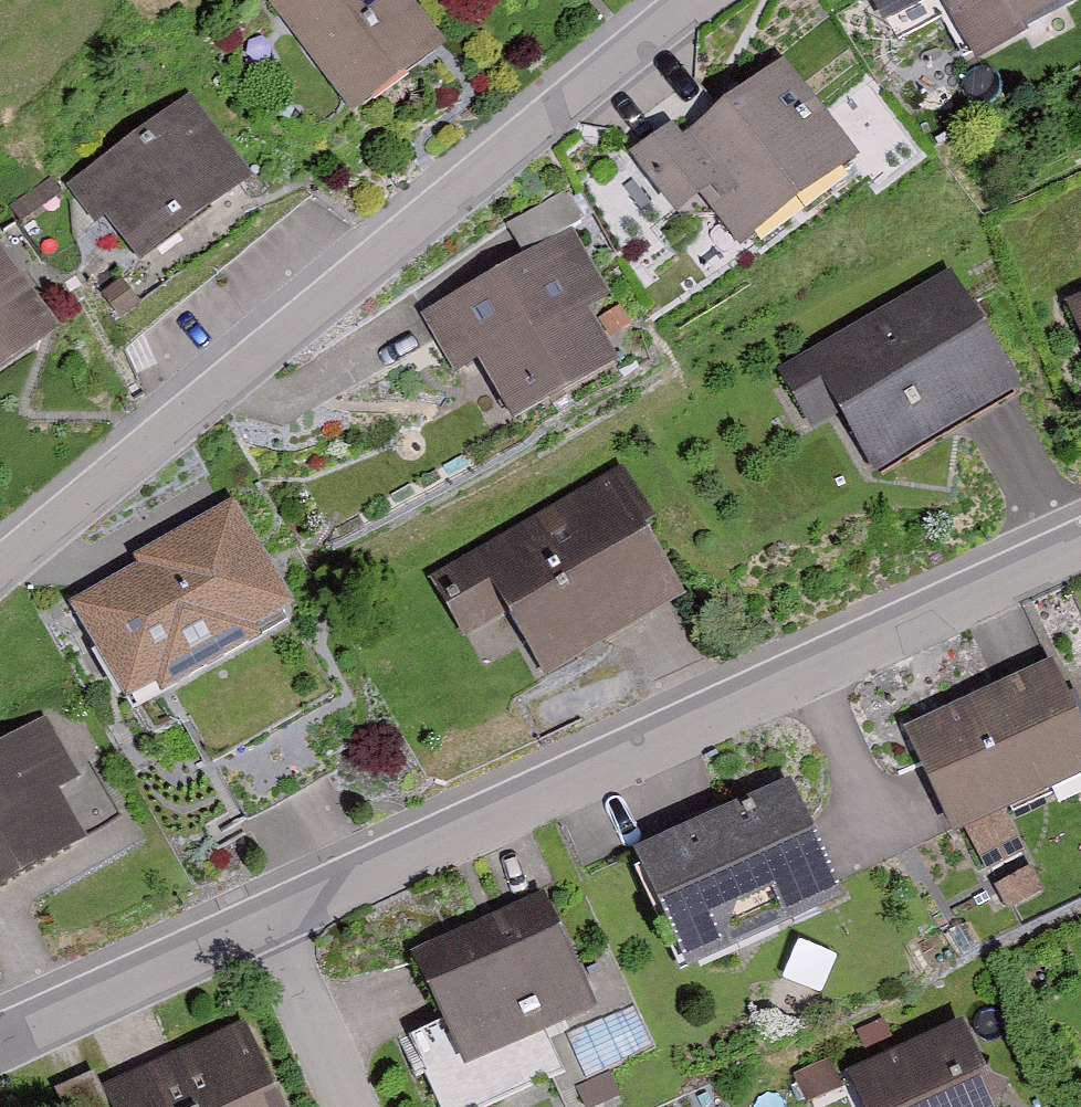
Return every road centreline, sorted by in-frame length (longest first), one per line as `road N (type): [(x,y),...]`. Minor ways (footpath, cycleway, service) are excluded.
road 1 (residential): [(0,571),(699,0)]
road 2 (residential): [(1080,543),(270,915)]
road 3 (residential): [(270,915),(0,1036)]
road 4 (residential): [(270,915),(353,1106)]

